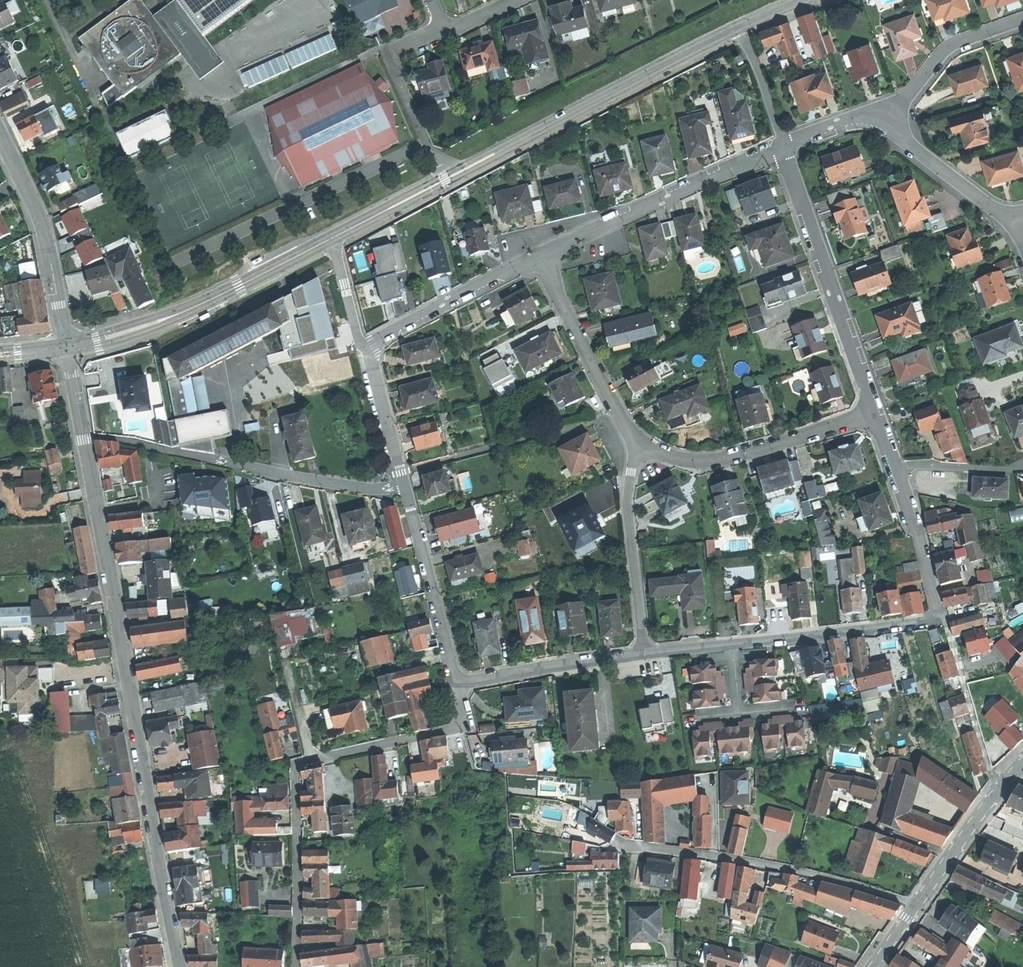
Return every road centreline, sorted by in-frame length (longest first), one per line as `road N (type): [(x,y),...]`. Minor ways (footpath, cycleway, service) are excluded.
road 1 (secondary): [(180,966),(66,346)]
road 2 (secondary): [(733,28),(332,237)]
road 3 (residential): [(295,966),(296,769),(459,727),(456,685)]
road 4 (residential): [(919,907),(799,872),(629,844)]
road 5 (residential): [(645,654),(936,616)]
road 6 (secondary): [(332,237),(188,309),(66,346)]
road 7 (residential): [(783,146),(873,414)]
road 8 (residential): [(783,146),(538,256)]
road 9 (residential): [(640,442),(683,460),(710,461),(873,414)]
road 10 (secondary): [(66,346),(44,232),(0,133)]
road 11 (residential): [(640,442),(628,510),(645,654)]
road 12 (residential): [(538,256),(620,418),(640,442)]
road 13 (residential): [(873,414),(936,616)]
road 14 (residential): [(405,487),(456,685)]
road 15 (residential): [(538,256),(365,349)]
road 16 (residential): [(405,487),(356,488),(215,461)]
road 17 (residential): [(456,685),(645,654)]
road 18 (residential): [(1022,762),(958,841),(919,907)]
road 19 (residential): [(886,124),(942,52),(1022,21)]
road 20 (residential): [(1006,218),(886,124)]
road 21 (residential): [(365,349),(405,487)]
road 22 (residential): [(783,146),(733,28)]

